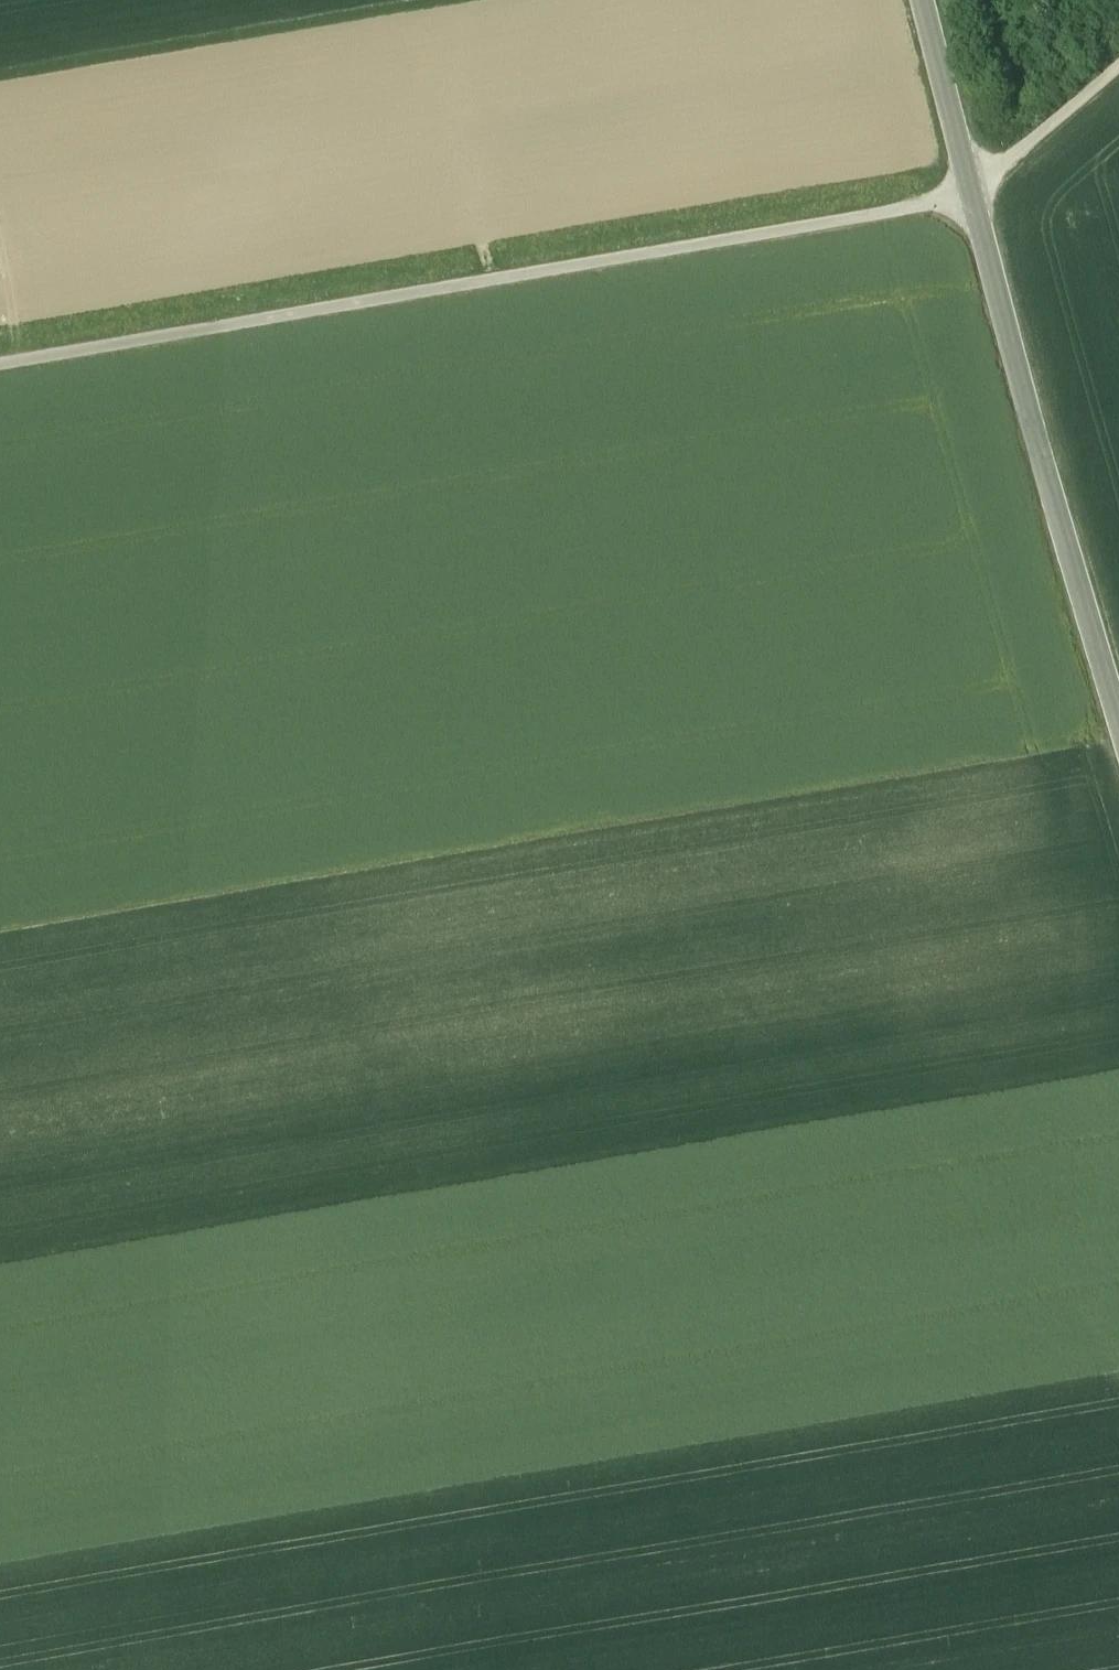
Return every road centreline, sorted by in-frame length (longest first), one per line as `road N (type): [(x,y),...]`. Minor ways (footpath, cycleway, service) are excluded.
road 1 (track): [(0,362),(945,199),(977,190),(1118,68)]
road 2 (tertiary): [(923,0),(1118,666)]

